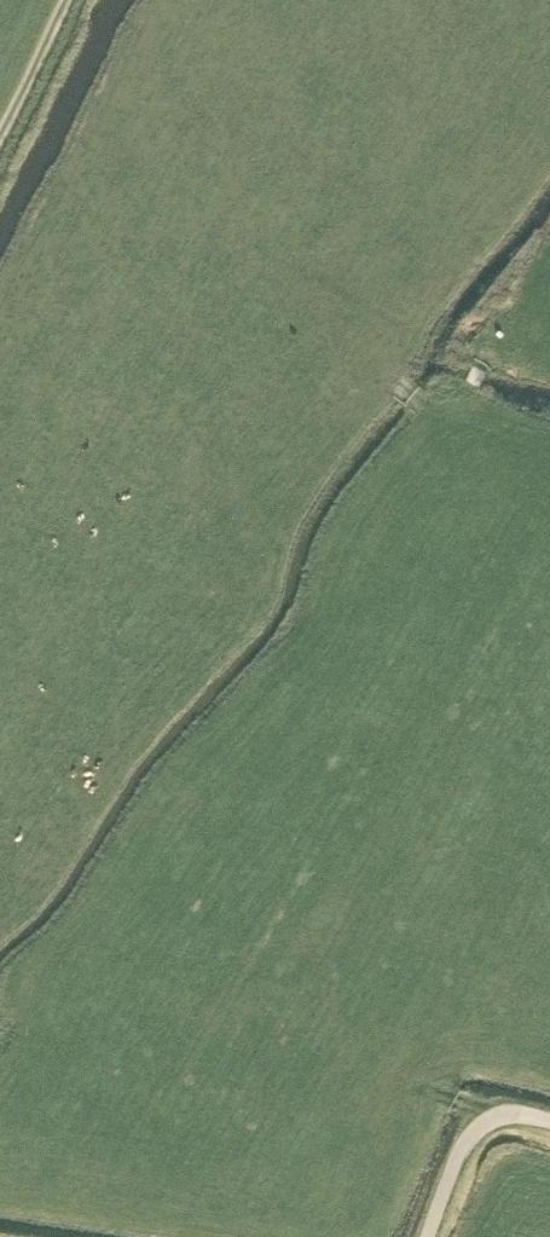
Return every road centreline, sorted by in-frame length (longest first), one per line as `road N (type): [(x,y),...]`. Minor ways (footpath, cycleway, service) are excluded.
road 1 (track): [(549,1121),(499,1115),(474,1132),(427,1236)]

